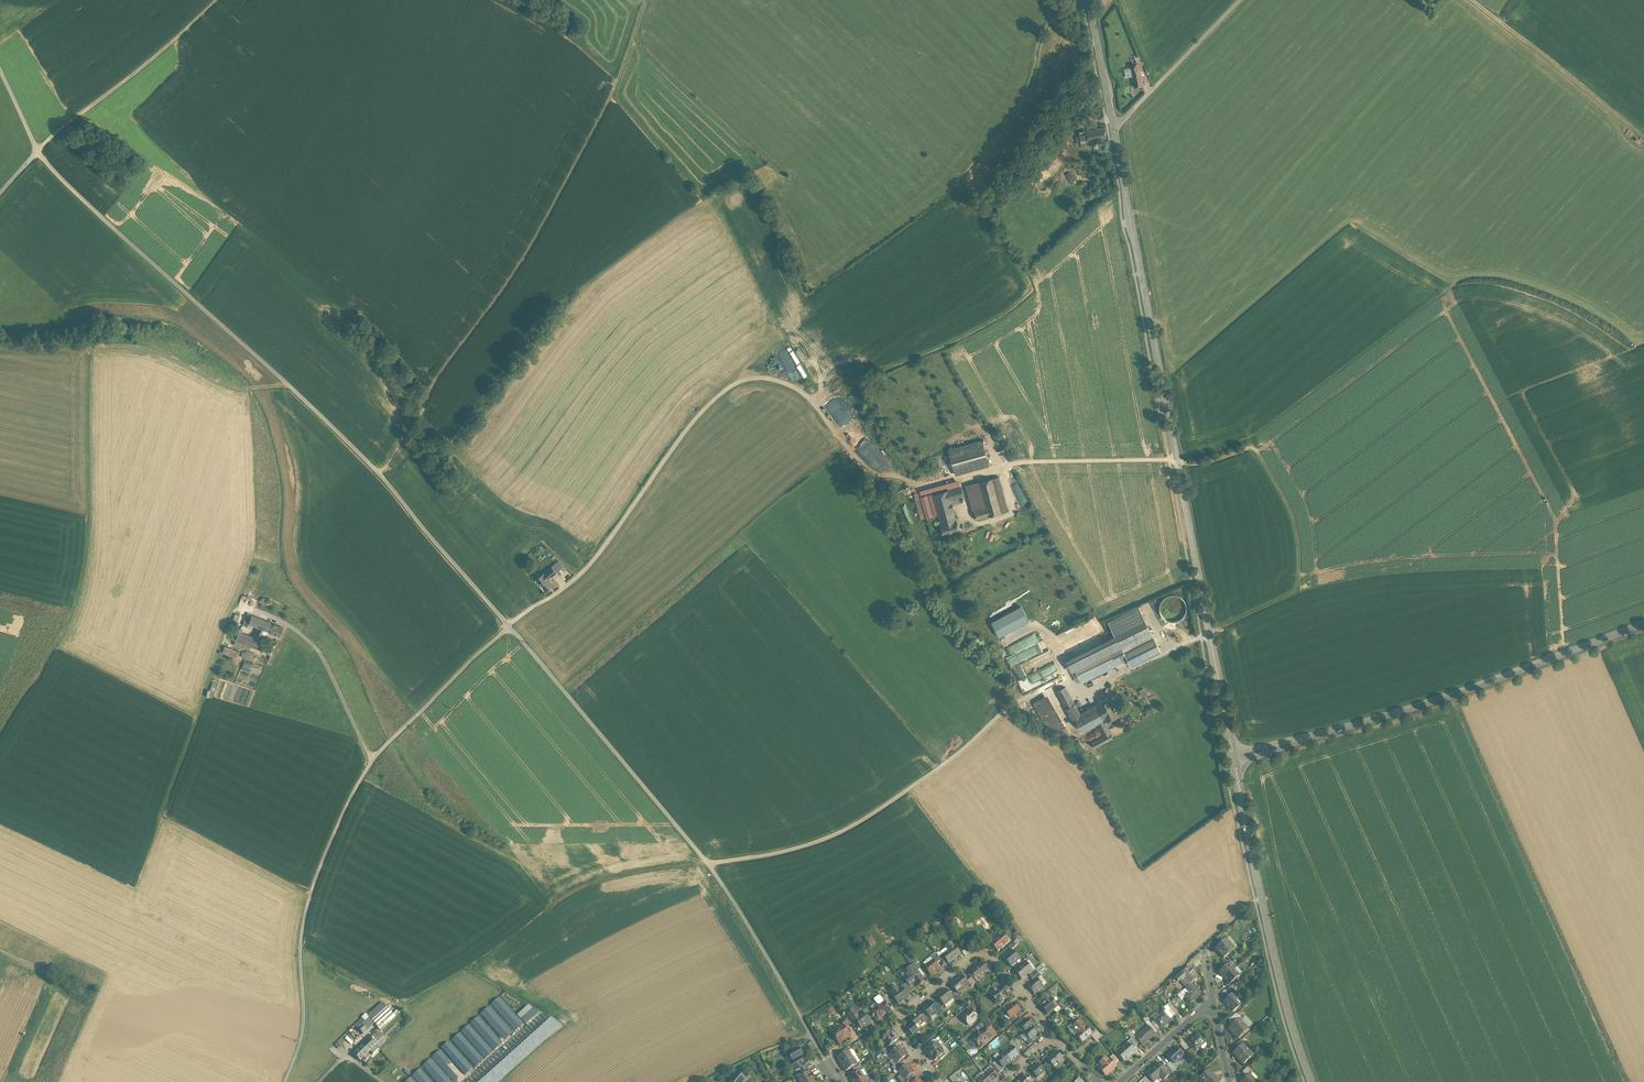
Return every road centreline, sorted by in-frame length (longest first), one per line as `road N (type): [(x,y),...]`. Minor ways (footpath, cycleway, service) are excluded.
road 1 (track): [(1176,458),(1010,462),(908,483),(844,447),(822,412),(775,375),(750,378),(706,404),(595,555),(512,625)]
road 2 (secondary): [(1237,758),(1089,0)]
road 3 (unclassified): [(512,625),(343,434),(39,151)]
road 4 (track): [(1209,631),(1078,693),(1069,675),(1006,705),(858,821),(771,854),(706,862)]
road 5 (unclassified): [(286,1081),(305,1030),(299,943),(336,824),(373,759),(512,625)]
road 6 (unclassified): [(814,1036),(727,889),(512,625)]
road 7 (secondary): [(1237,758),(1444,696),(1643,623)]
road 8 (secondary): [(1312,1081),(1275,956),(1237,758)]
road 9 (residential): [(1054,1034),(982,953),(901,1012)]
road 10 (residential): [(1122,1081),(1216,1005),(1232,1081)]

